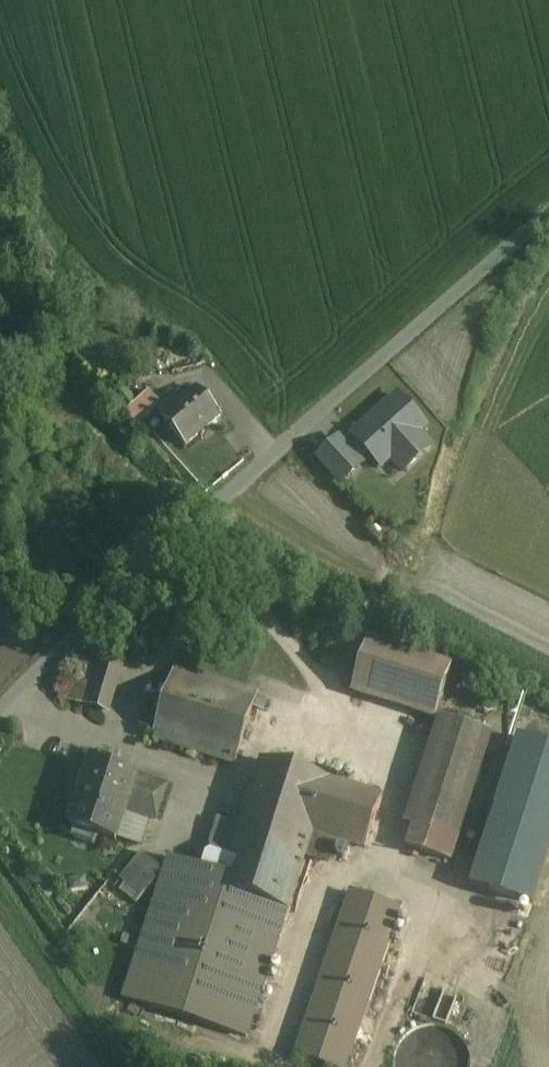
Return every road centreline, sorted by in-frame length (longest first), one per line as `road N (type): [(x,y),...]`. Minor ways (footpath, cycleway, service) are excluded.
road 1 (unclassified): [(0,711),(102,605),(548,211)]

